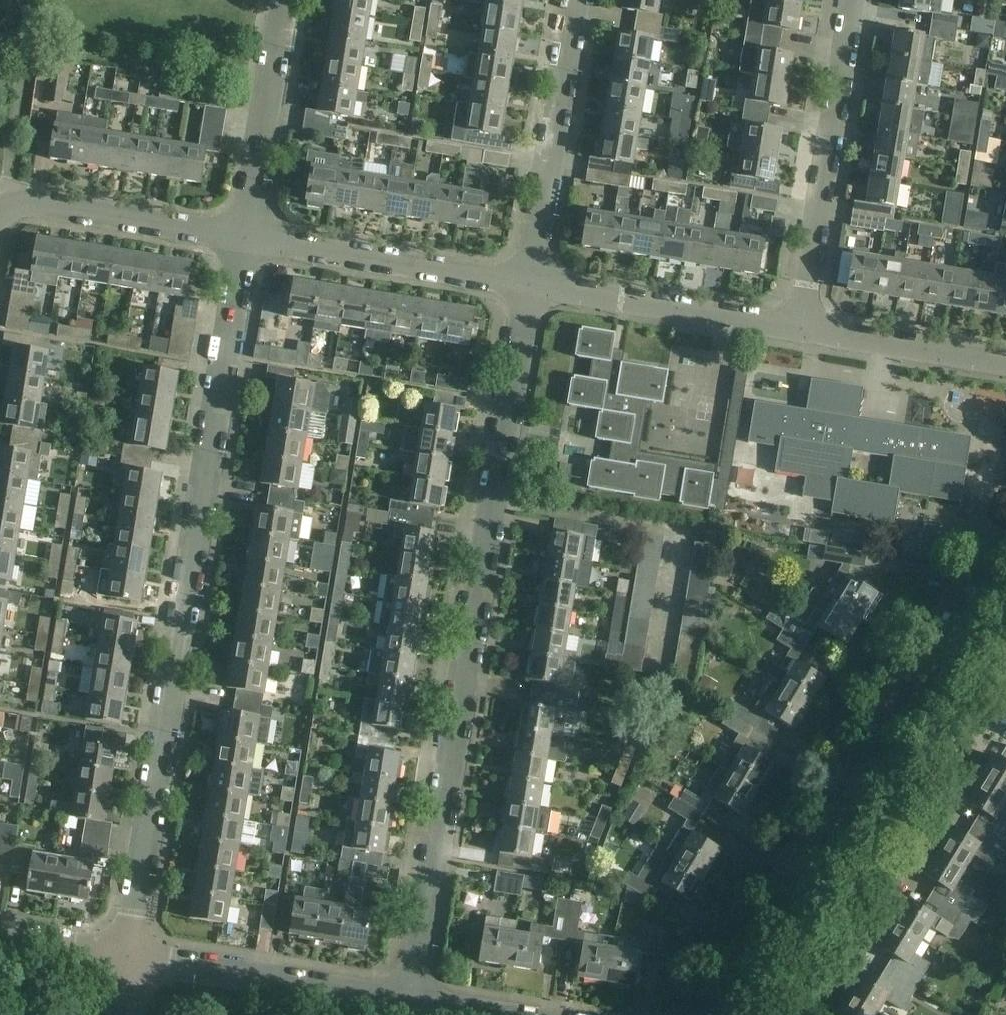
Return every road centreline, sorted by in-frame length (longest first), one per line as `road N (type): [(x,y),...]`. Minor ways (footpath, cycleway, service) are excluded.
road 1 (residential): [(130,956),(243,235)]
road 2 (residential): [(413,1004),(530,288)]
road 3 (residential): [(1005,554),(970,593),(733,984),(703,1014)]
road 4 (residential): [(800,331),(852,0)]
road 5 (residential): [(530,288),(243,235)]
road 6 (residential): [(530,288),(575,0)]
road 7 (residential): [(413,1004),(130,956)]
road 8 (residential): [(800,331),(530,288)]
road 9 (residential): [(0,212),(27,201),(243,235)]
road 10 (residential): [(243,235),(281,0)]
road 11 (residential): [(1005,366),(800,331)]
road 12 (residential): [(130,956),(0,934)]

